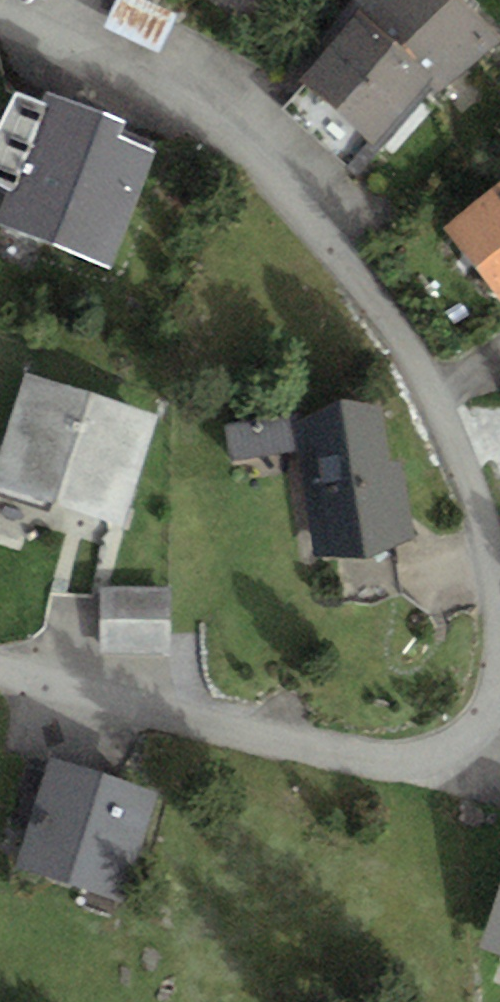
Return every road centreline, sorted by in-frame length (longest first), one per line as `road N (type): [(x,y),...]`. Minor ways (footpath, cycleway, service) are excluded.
road 1 (residential): [(0,19),(134,77),(218,129),(306,211),(405,342),(481,501),(497,564),(499,632)]
road 2 (residential): [(499,669),(489,708),(470,731),(425,754),(391,760),(339,755),(0,665)]

